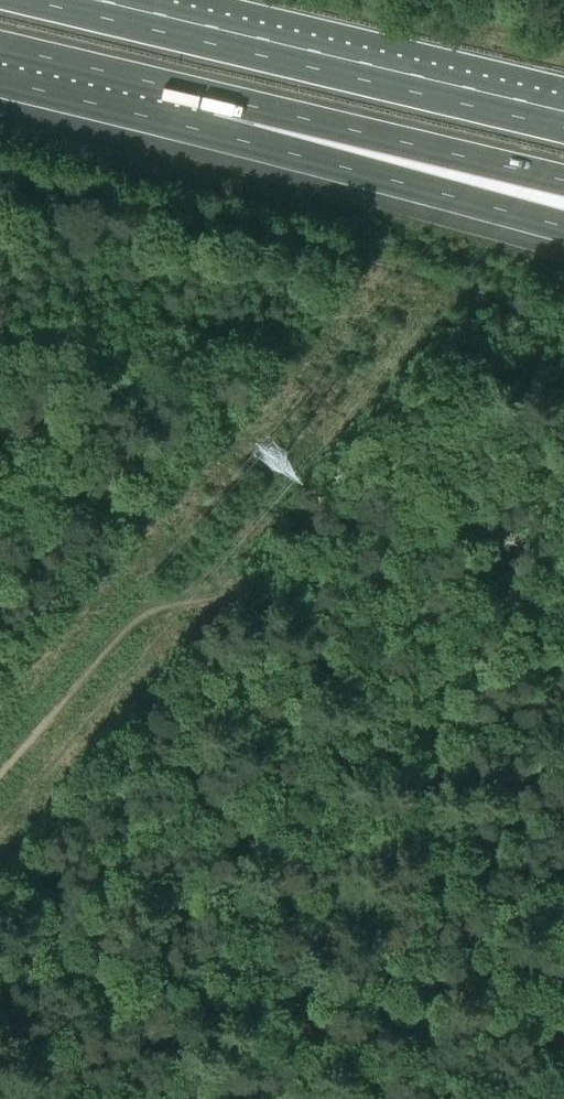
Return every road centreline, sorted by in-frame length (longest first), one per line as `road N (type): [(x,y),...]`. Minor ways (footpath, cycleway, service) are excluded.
road 1 (track): [(563,689),(0,859)]
road 2 (motorway): [(563,115),(78,0)]
road 3 (motorway): [(212,116),(563,226)]
road 4 (motorway): [(212,116),(563,181)]
road 5 (motorway): [(0,65),(212,116)]

